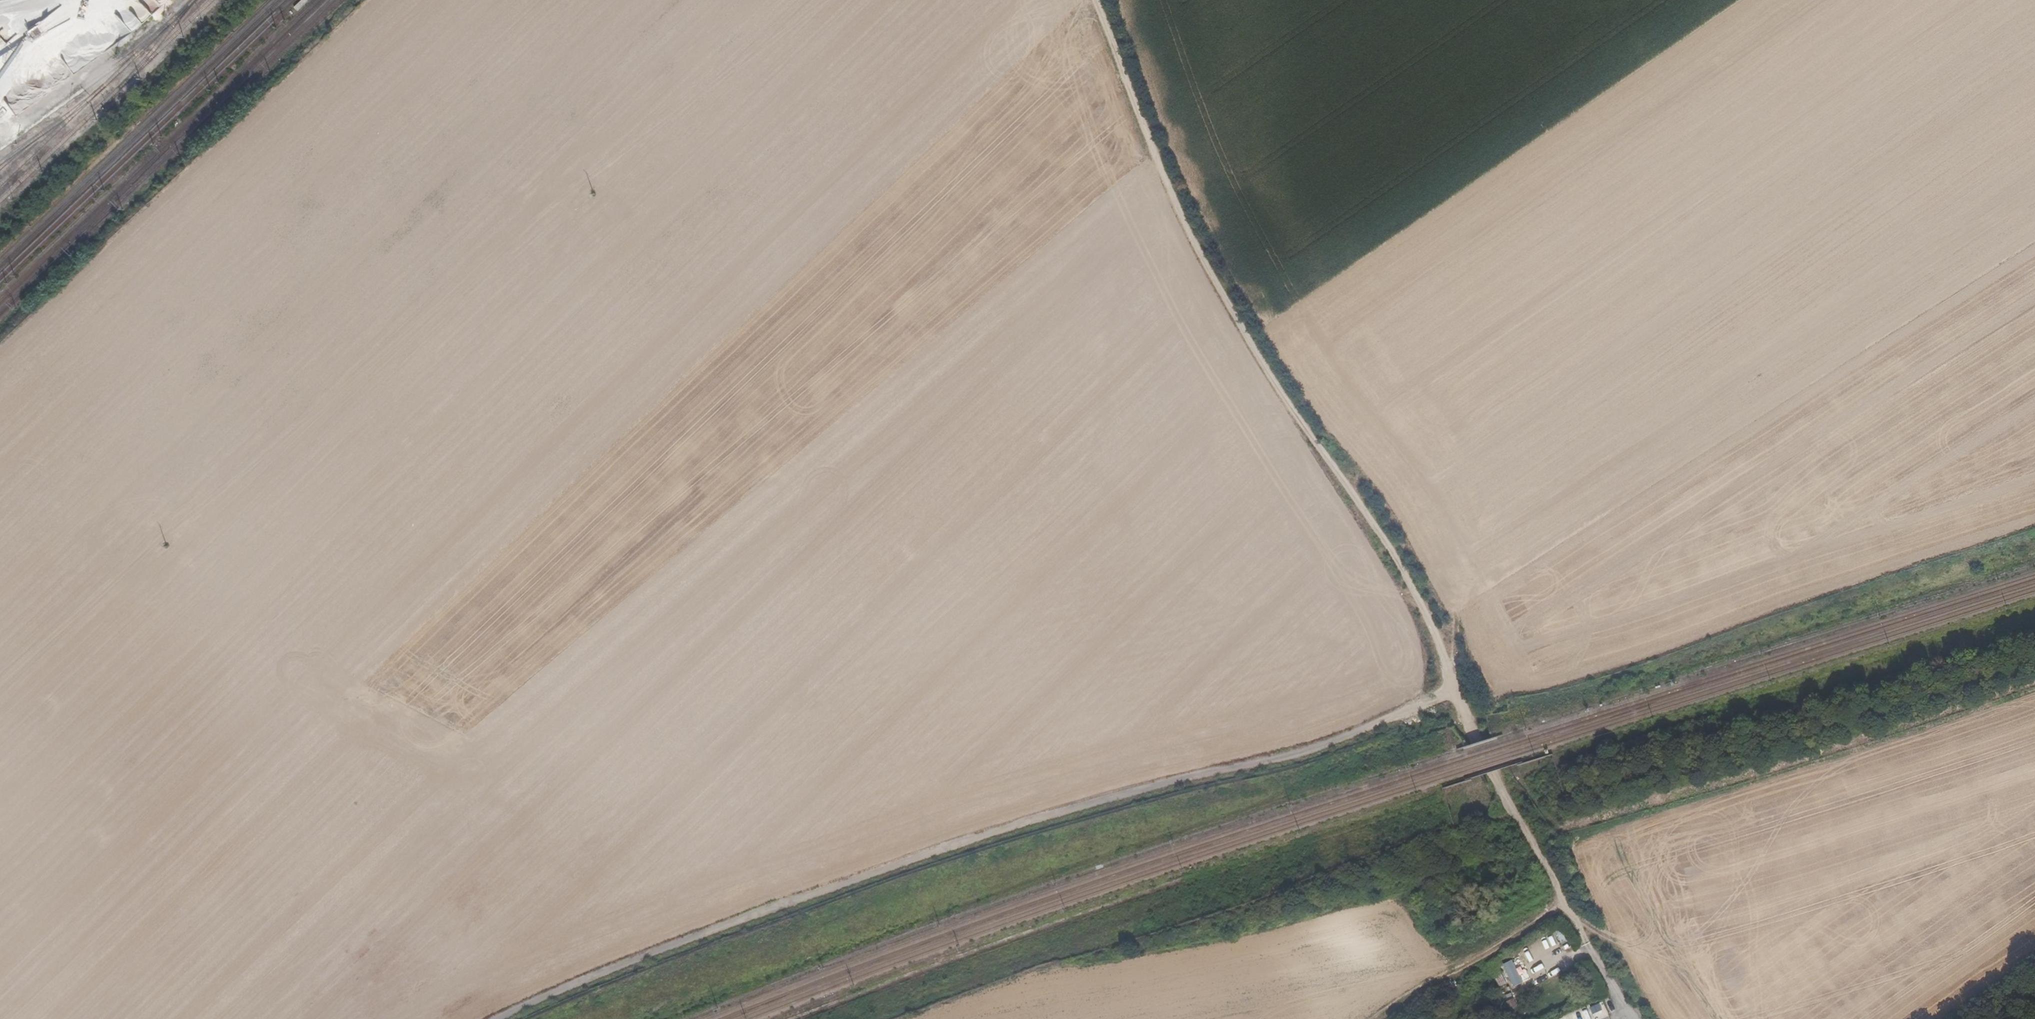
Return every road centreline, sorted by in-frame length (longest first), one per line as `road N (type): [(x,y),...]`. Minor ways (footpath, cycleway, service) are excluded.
road 1 (track): [(498,1018),(651,953),(970,837),(1299,755),(1461,699),(1398,566),(1290,405),(1164,191),(1096,0)]
road 2 (unclassified): [(1631,1018),(1461,699)]
road 3 (track): [(1371,1018),(1564,901)]

